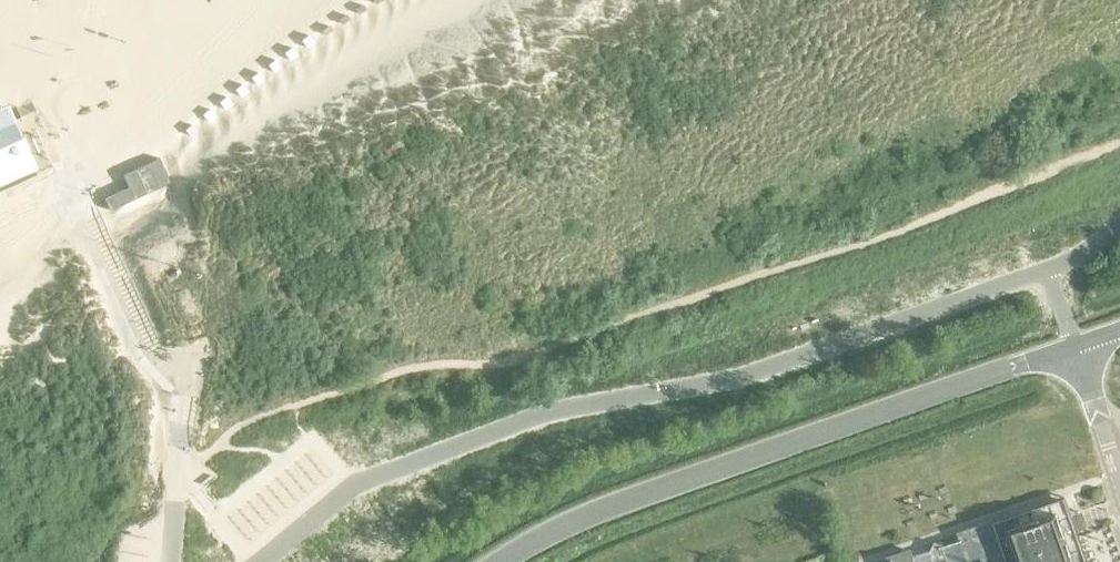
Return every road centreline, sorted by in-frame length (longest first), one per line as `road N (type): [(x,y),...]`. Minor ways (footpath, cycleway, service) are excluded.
road 1 (tertiary): [(507,561),(590,518),(1075,346)]
road 2 (residential): [(1119,480),(1075,346)]

